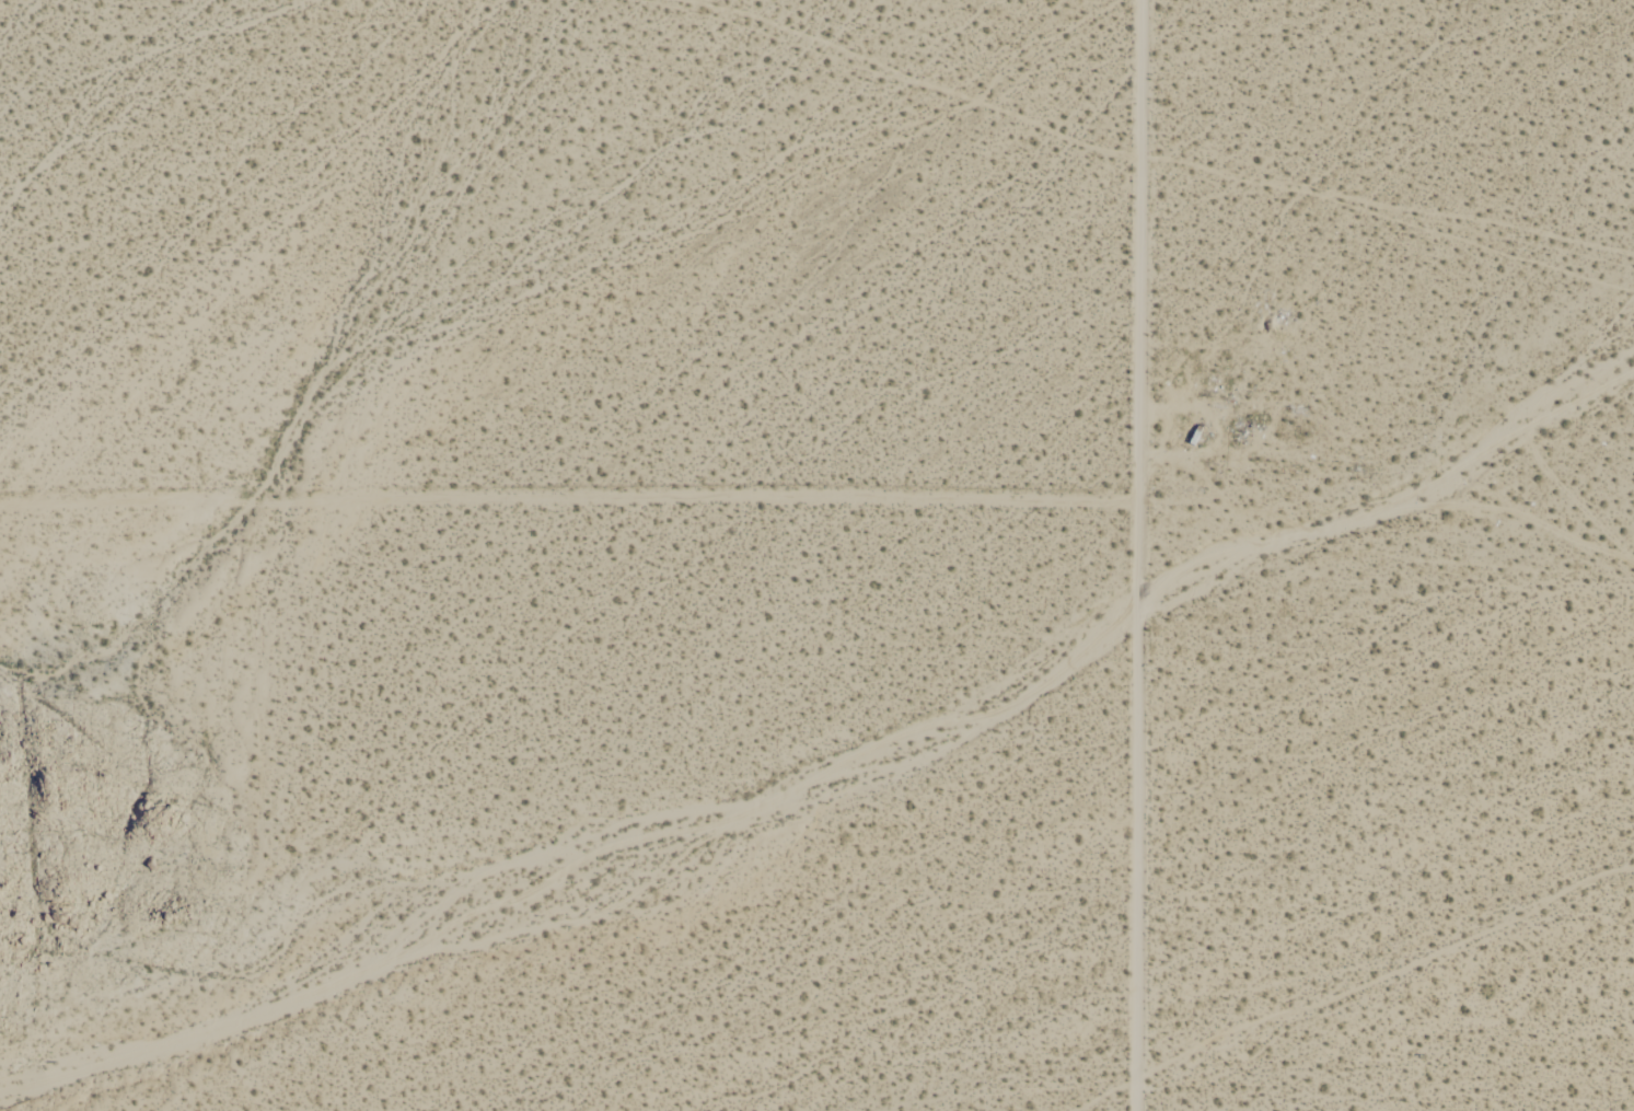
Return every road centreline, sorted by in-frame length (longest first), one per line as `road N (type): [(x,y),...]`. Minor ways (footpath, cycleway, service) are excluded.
road 1 (track): [(1148,1110),(1153,0)]

